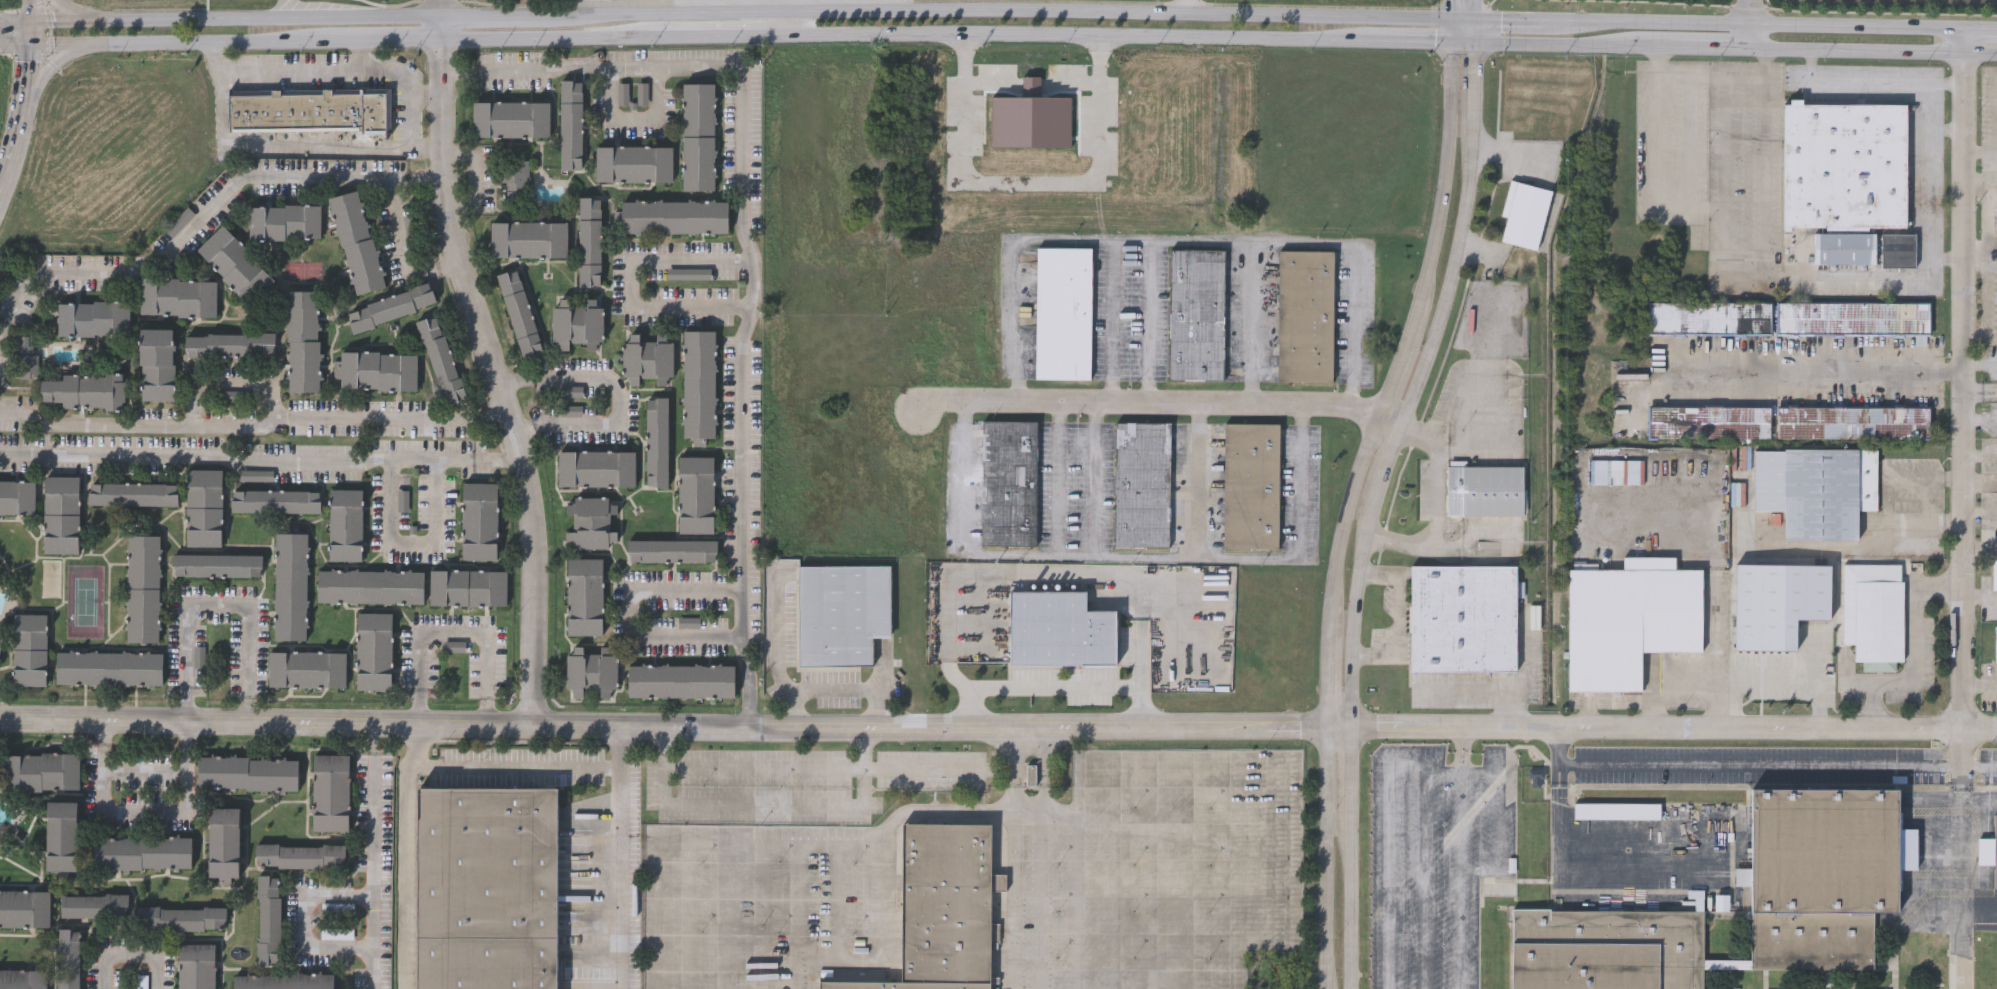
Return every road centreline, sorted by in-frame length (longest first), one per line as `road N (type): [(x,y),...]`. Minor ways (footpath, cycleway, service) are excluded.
road 1 (residential): [(1996,729),(0,718)]
road 2 (secondary): [(106,46),(964,34),(1996,53)]
road 3 (tertiary): [(1453,0),(1448,168),(1438,228),(1417,321),(1346,512),(1337,559),(1332,988)]
road 4 (tertiary): [(1349,988),(1350,658),(1359,572),(1454,270),(1466,210),(1475,44)]
road 5 (secondary): [(1475,23),(784,7),(536,13)]
road 6 (residential): [(434,19),(433,96),(449,224),(526,502),(533,721)]
road 7 (residential): [(1968,729),(1964,31)]
road 8 (residential): [(1402,426),(1347,407),(918,407)]
road 9 (secondary): [(1964,31),(1544,24)]
road 10 (secondary): [(434,19),(116,24)]

